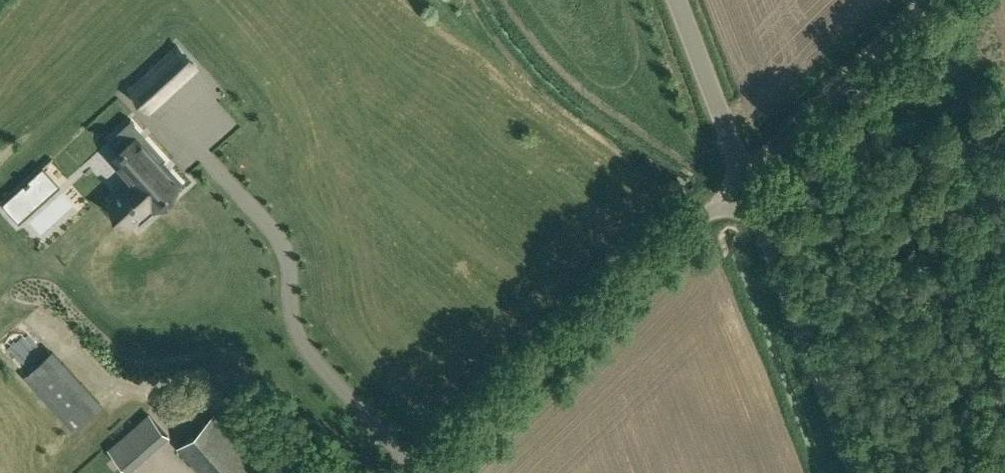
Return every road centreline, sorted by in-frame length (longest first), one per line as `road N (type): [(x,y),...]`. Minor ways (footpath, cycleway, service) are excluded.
road 1 (unclassified): [(434,472),(742,180)]
road 2 (unclassified): [(856,472),(742,180)]
road 3 (track): [(933,0),(742,180)]
road 4 (unclassified): [(742,180),(673,0)]

